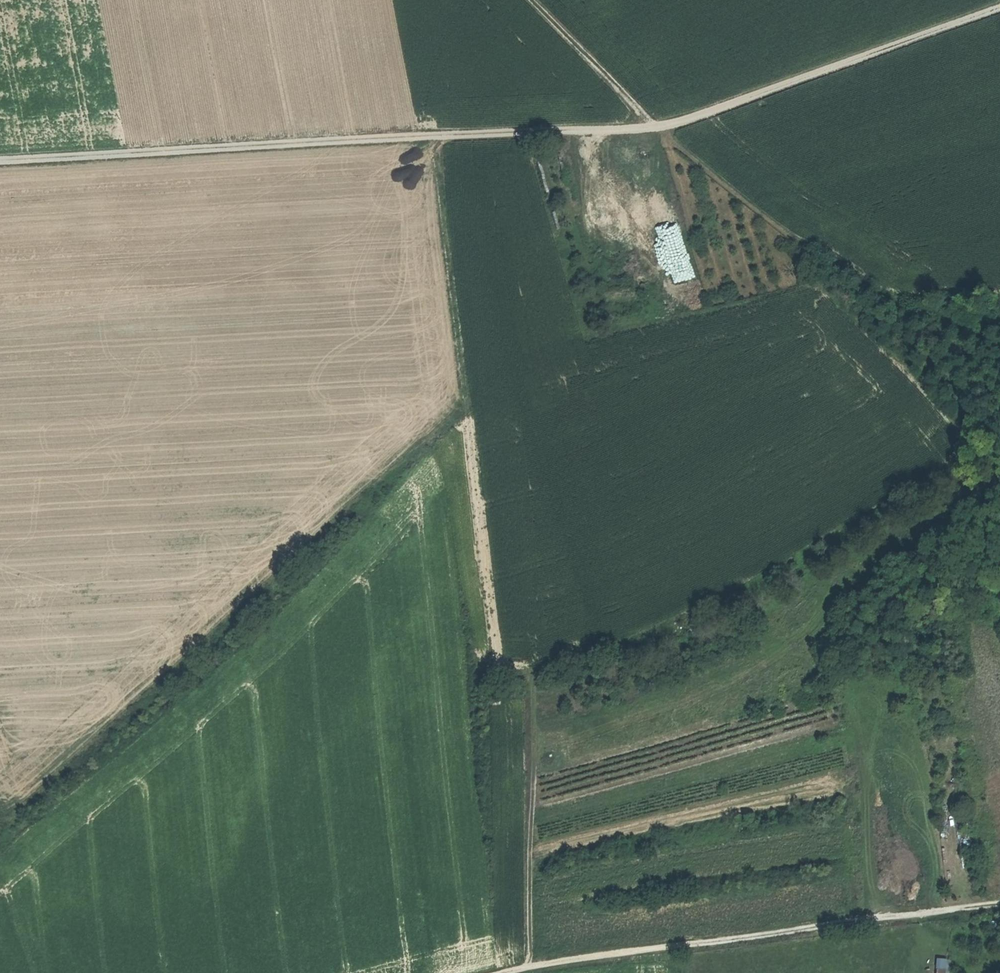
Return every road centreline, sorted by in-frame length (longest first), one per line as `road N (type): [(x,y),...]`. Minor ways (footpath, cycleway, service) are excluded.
road 1 (track): [(0,163),(656,129),(999,9)]
road 2 (track): [(530,967),(536,750),(529,669),(498,665),(432,140)]
road 3 (track): [(0,834),(466,407)]
road 4 (track): [(999,298),(886,296),(798,244),(656,129),(532,0)]
road 5 (track): [(999,907),(503,972)]
road 6 (track): [(798,244),(999,436)]

